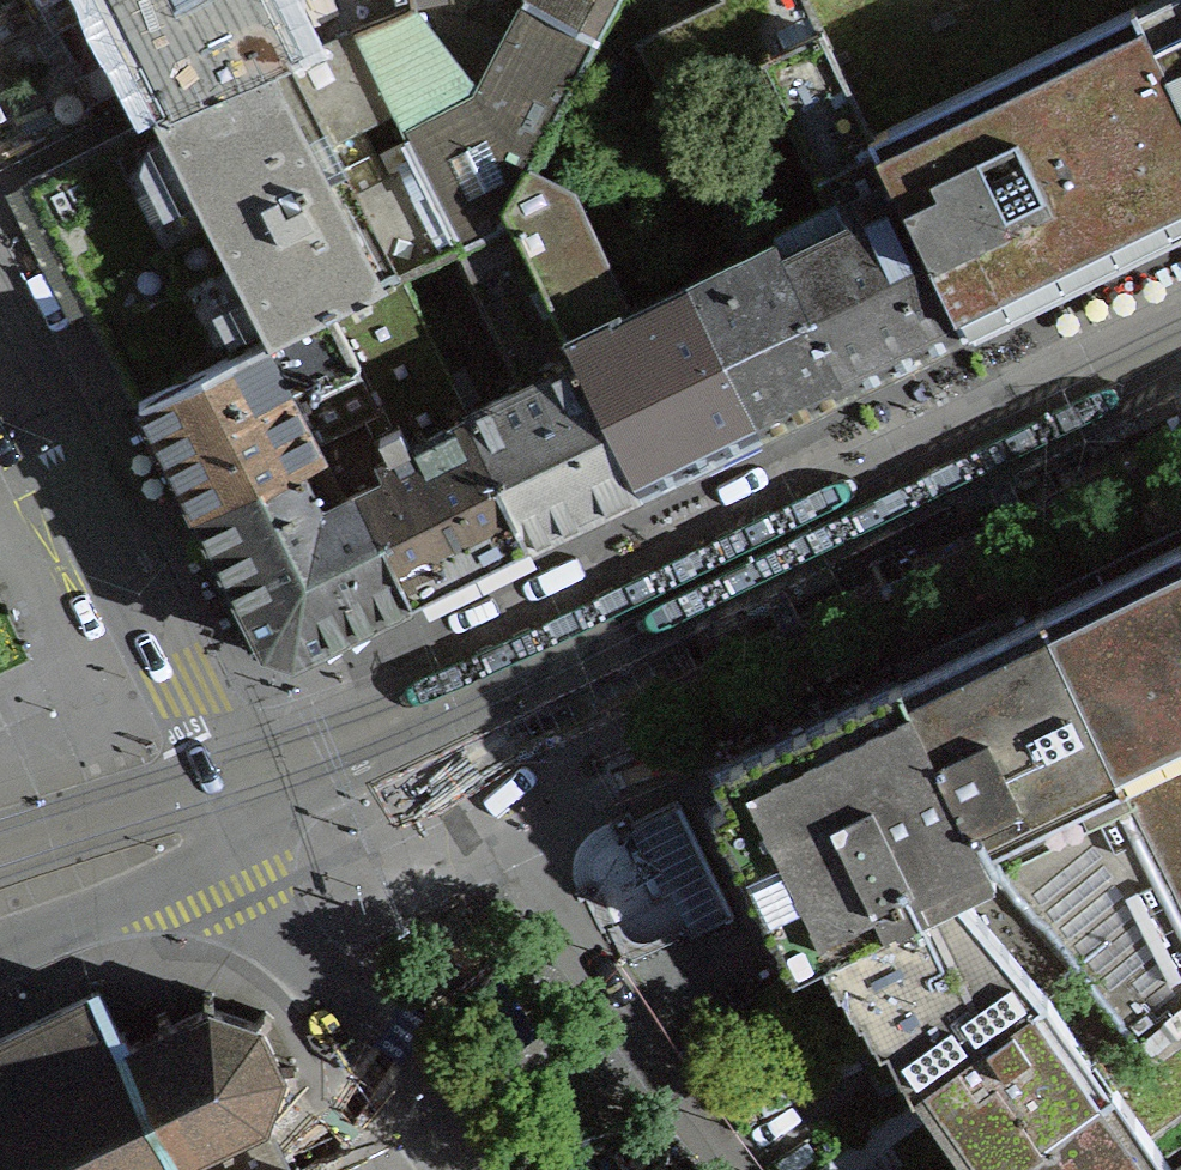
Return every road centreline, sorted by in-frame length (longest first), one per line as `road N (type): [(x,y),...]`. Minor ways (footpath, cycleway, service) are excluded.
road 1 (residential): [(243,835),(359,756),(1180,345)]
road 2 (tertiary): [(0,330),(182,688),(243,835)]
road 3 (tertiary): [(243,835),(269,888),(474,1169)]
road 4 (residential): [(0,951),(181,873),(243,835)]

